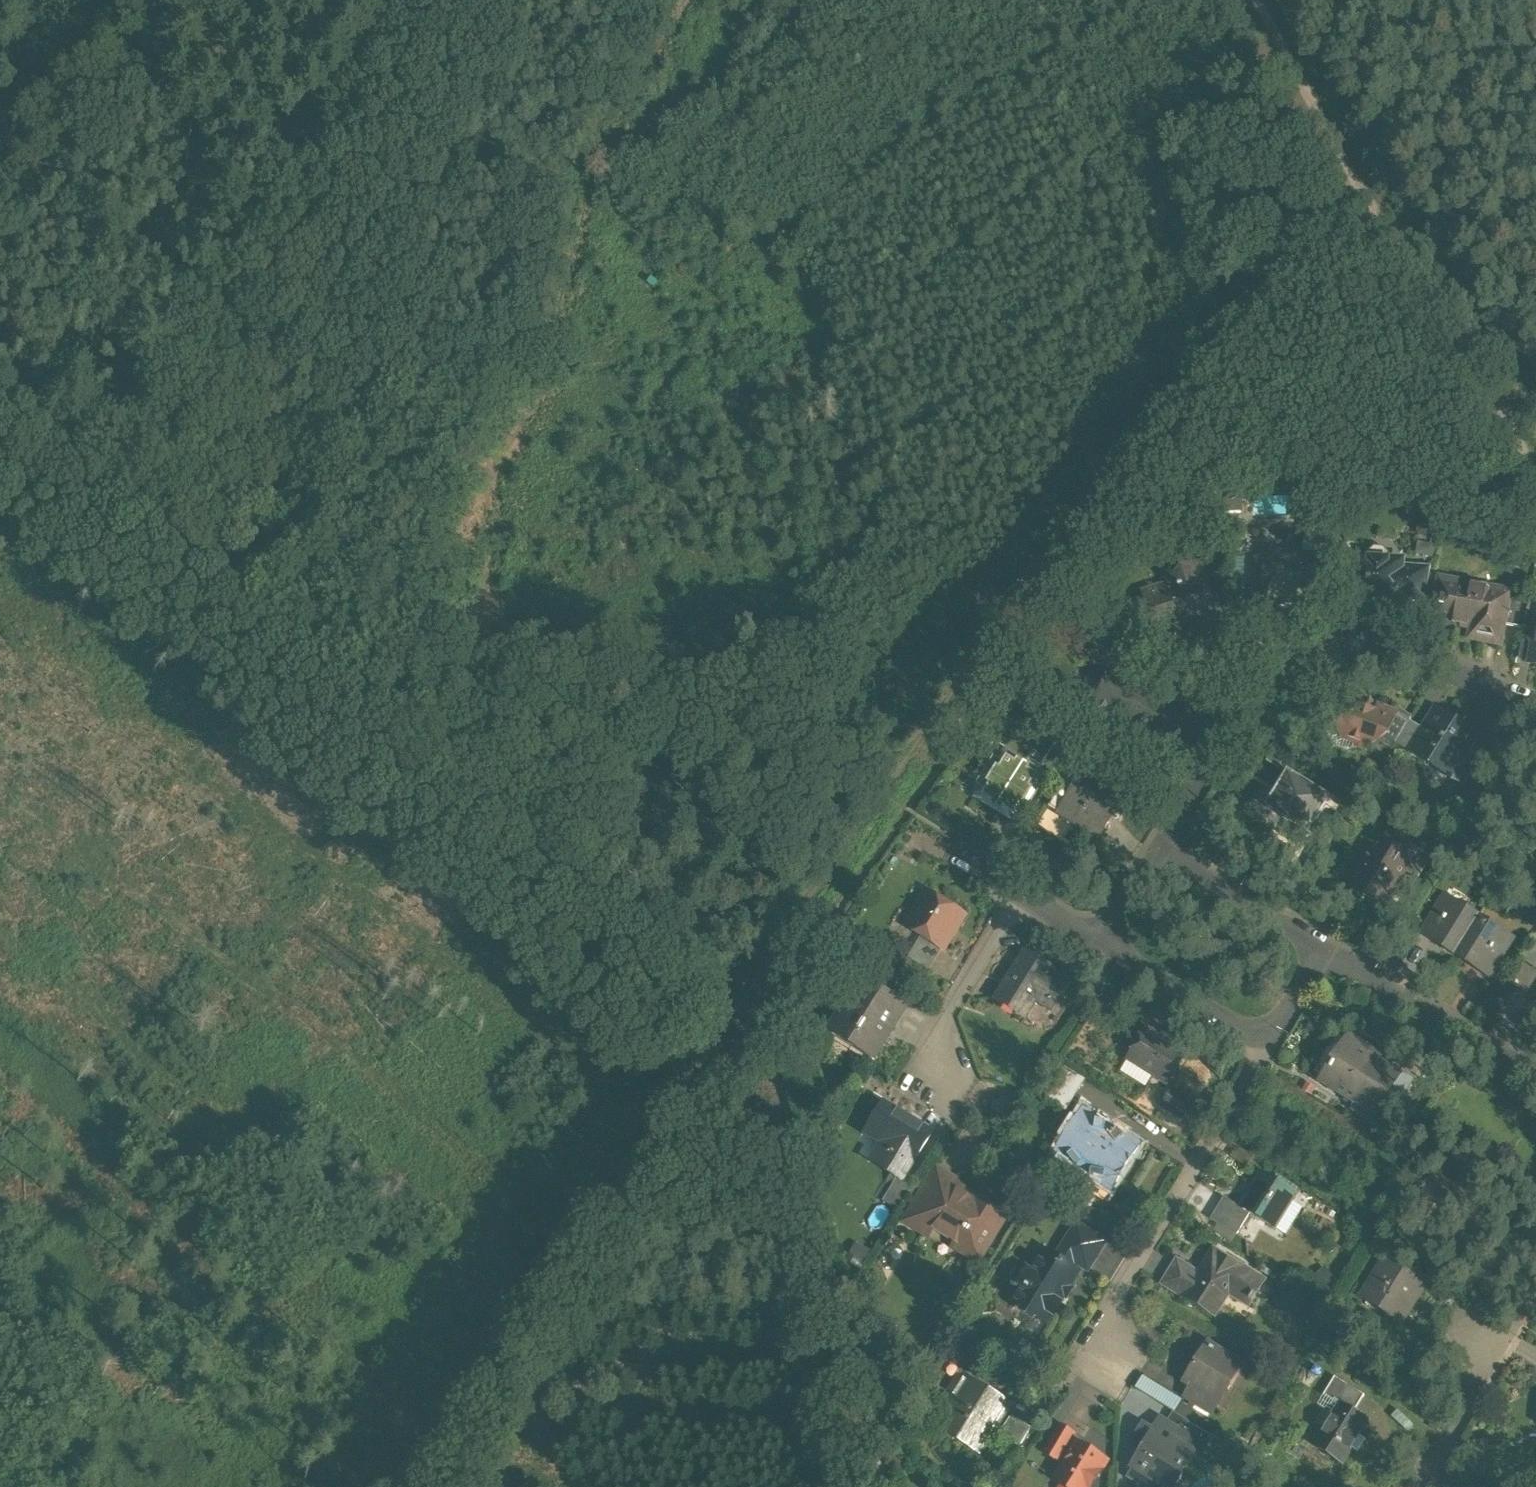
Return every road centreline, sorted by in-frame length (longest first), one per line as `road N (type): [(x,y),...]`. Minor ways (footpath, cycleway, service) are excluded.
road 1 (track): [(754,1032),(717,1019),(649,963),(441,761),(257,625),(111,485),(56,455)]
road 2 (track): [(754,1032),(730,1039),(376,1486)]
road 3 (track): [(56,455),(189,389),(276,231),(328,95),(389,0)]
road 4 (track): [(754,1032),(766,1047),(883,1486)]
road 5 (residential): [(1535,709),(1421,659),(1329,662),(1269,692),(1163,849)]
road 6 (residential): [(1269,1041),(1117,1299),(1099,1359)]
road 7 (track): [(1535,489),(1363,188)]
road 8 (residential): [(1322,950),(1535,1083)]
road 9 (track): [(1363,188),(1255,0)]
road 10 (residential): [(1025,894),(916,1069)]
road 11 (residential): [(1269,1041),(1105,942)]
road 12 (residential): [(1163,849),(1322,950)]
road 13 (residential): [(1427,1486),(1469,1420),(1484,1351)]

